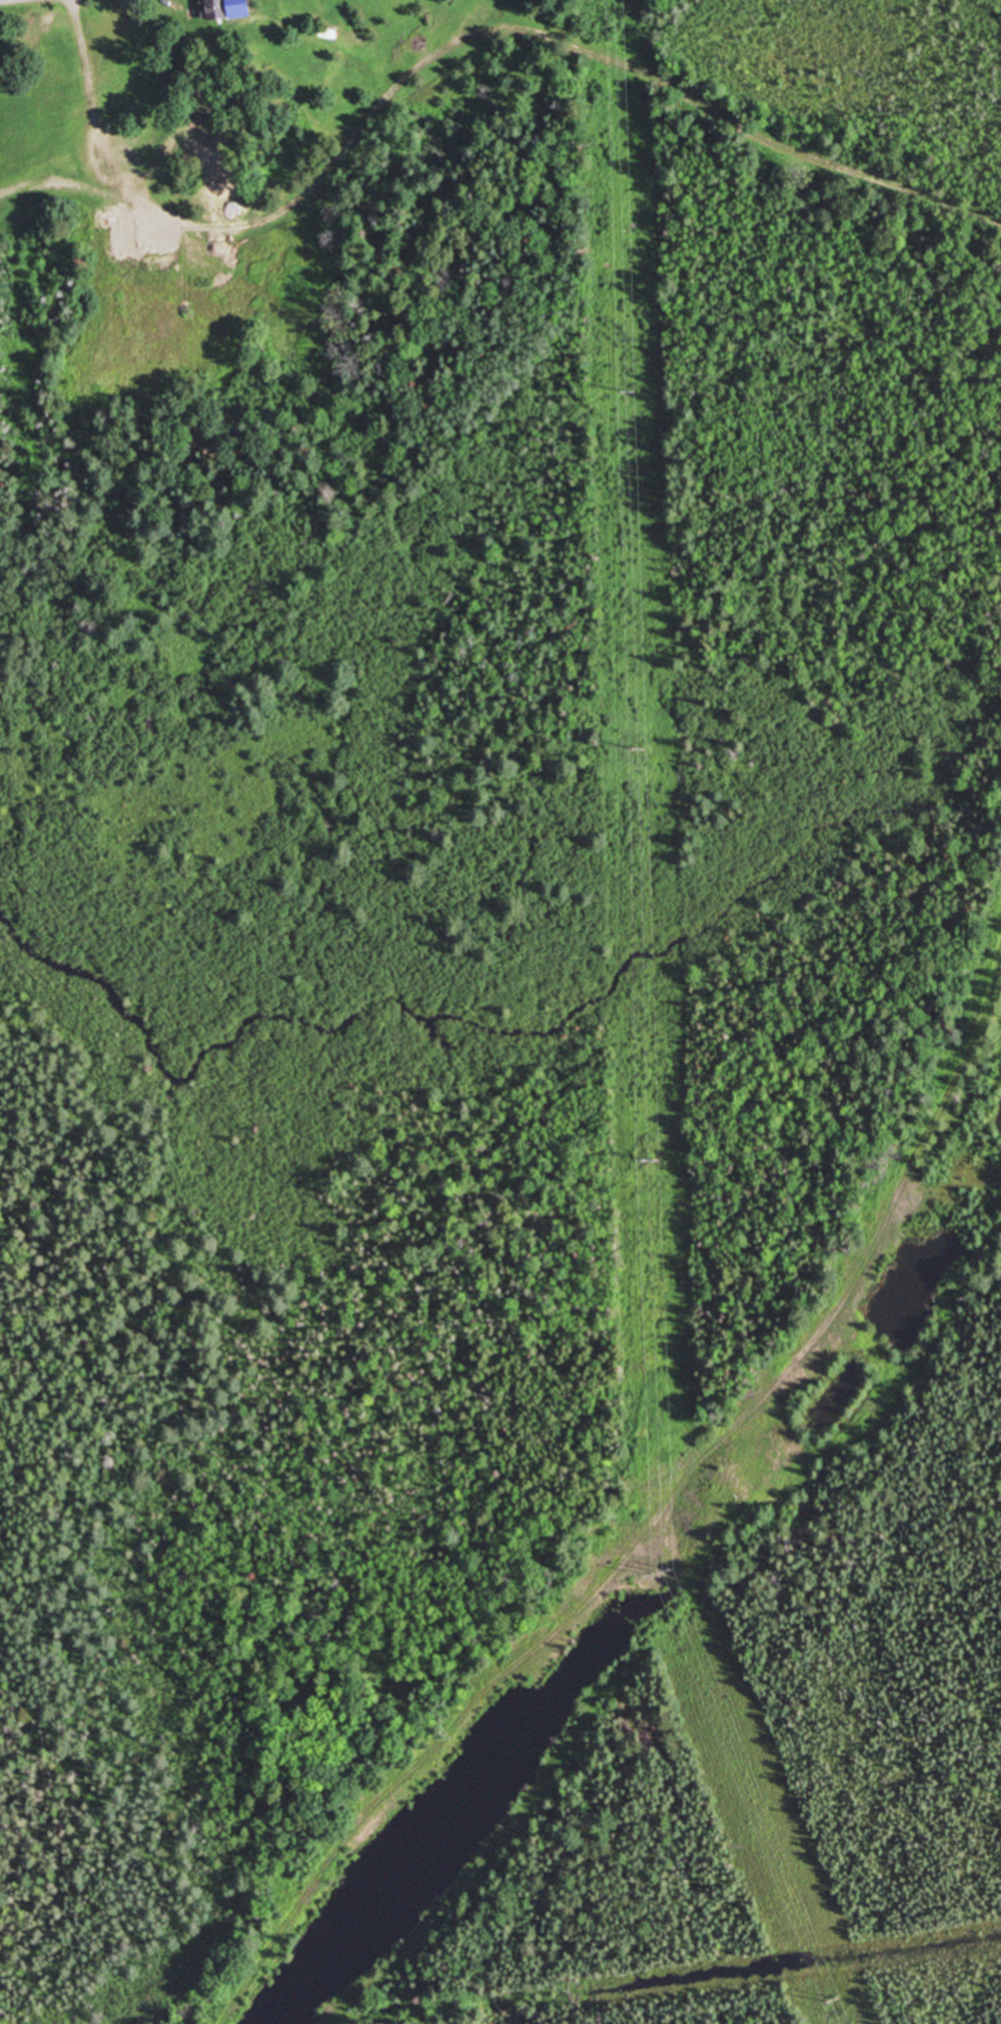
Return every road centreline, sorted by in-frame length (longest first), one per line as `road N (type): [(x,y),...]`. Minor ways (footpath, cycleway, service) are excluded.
road 1 (track): [(219,2023),(375,1804),(593,1596),(826,1323),(976,1041),(1000,954)]
road 2 (track): [(1000,222),(794,151),(634,65),(555,35),(511,31),(471,38),(415,63),(311,193),(237,230),(52,186),(0,195)]

